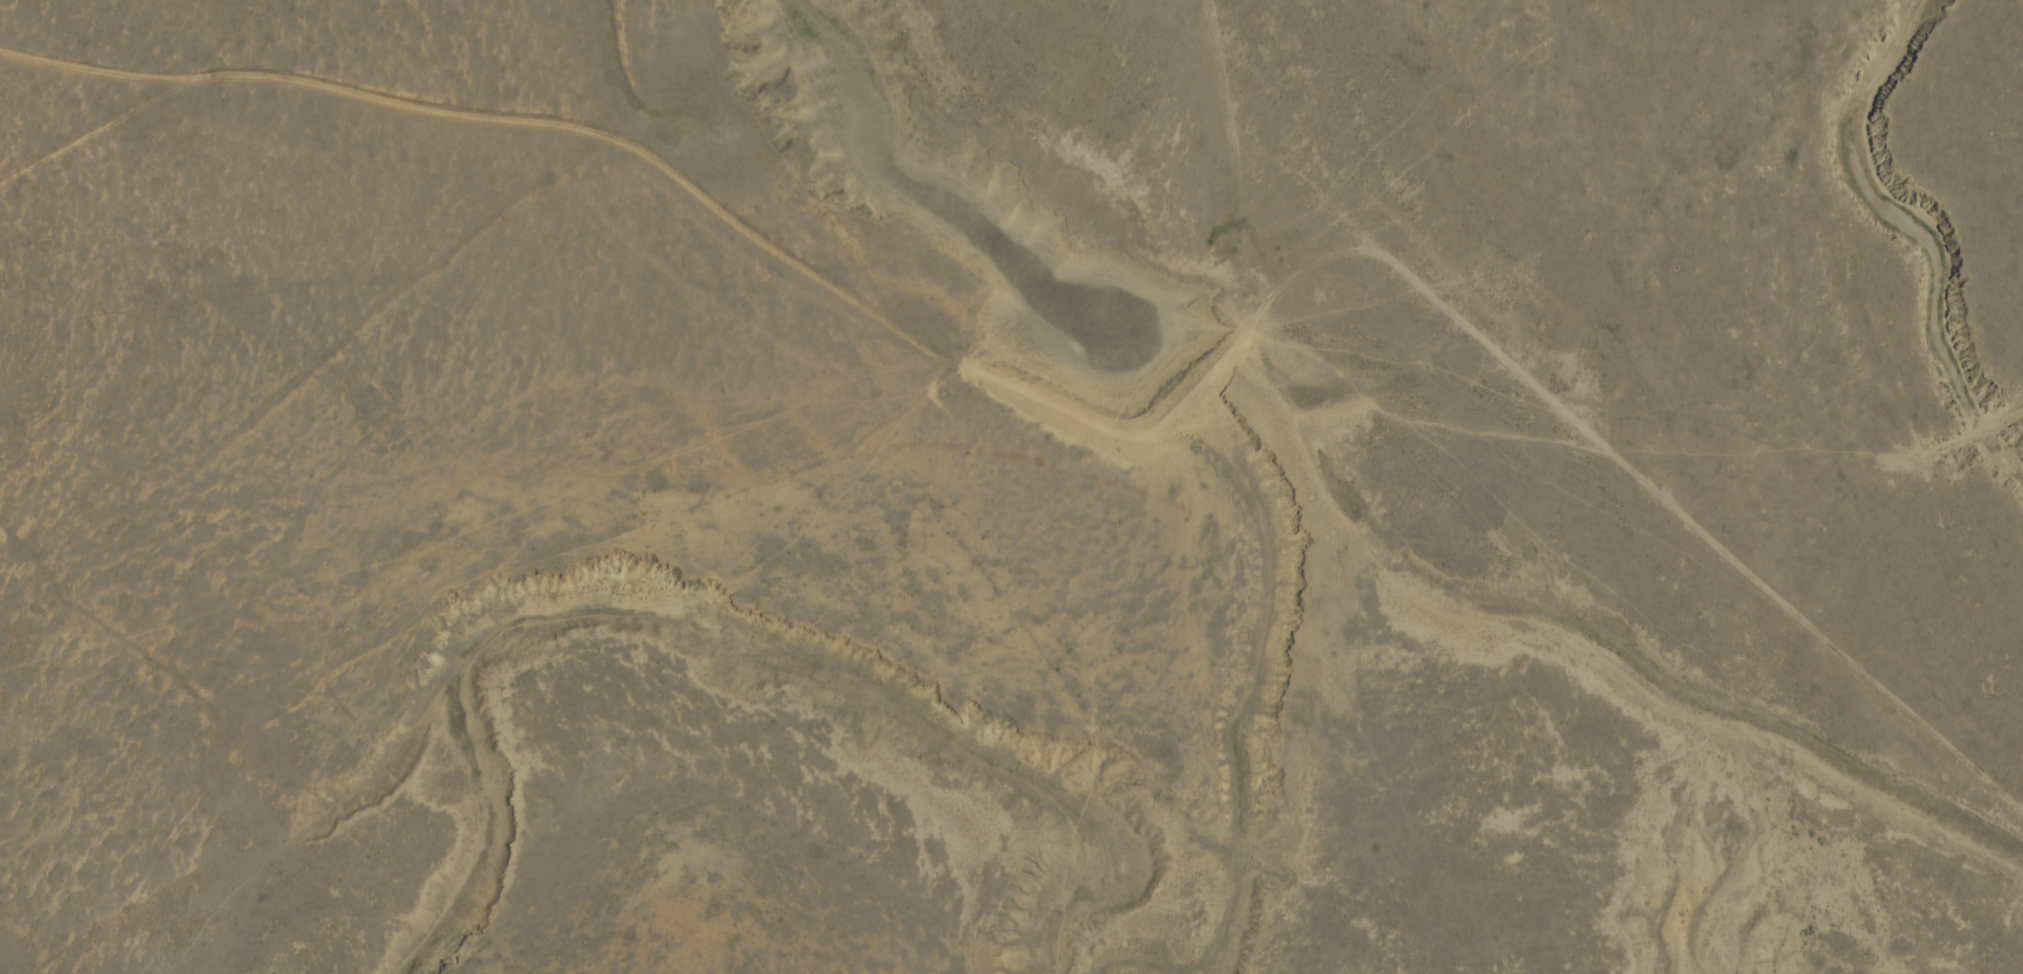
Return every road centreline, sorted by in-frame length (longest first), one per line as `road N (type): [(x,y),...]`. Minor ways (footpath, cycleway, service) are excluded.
road 1 (residential): [(0,51),(201,81)]

